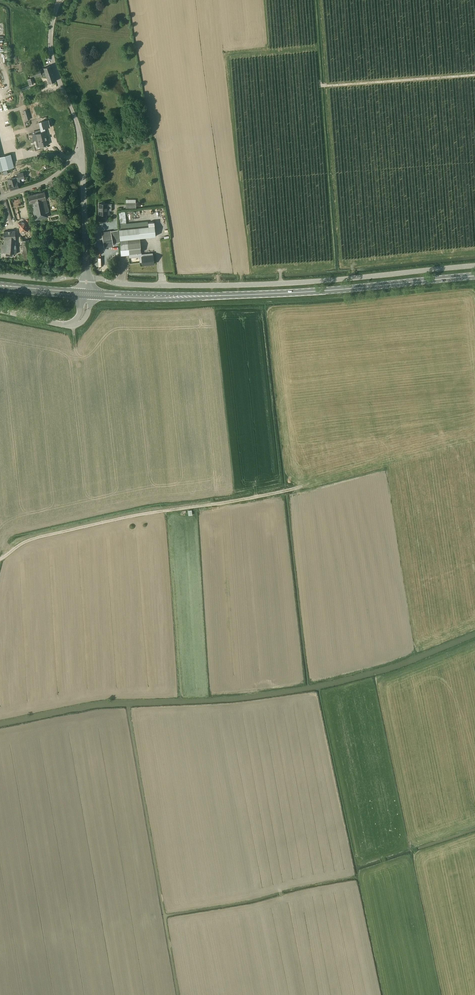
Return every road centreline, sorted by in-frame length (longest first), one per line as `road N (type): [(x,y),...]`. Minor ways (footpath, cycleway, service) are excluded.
road 1 (unclassified): [(86,277),(230,286),(474,265)]
road 2 (primary): [(91,294),(231,296),(474,277)]
road 3 (track): [(0,559),(35,538),(287,490)]
road 4 (unclassified): [(81,155),(50,60),(59,0)]
road 5 (unclassified): [(86,277),(81,155)]

